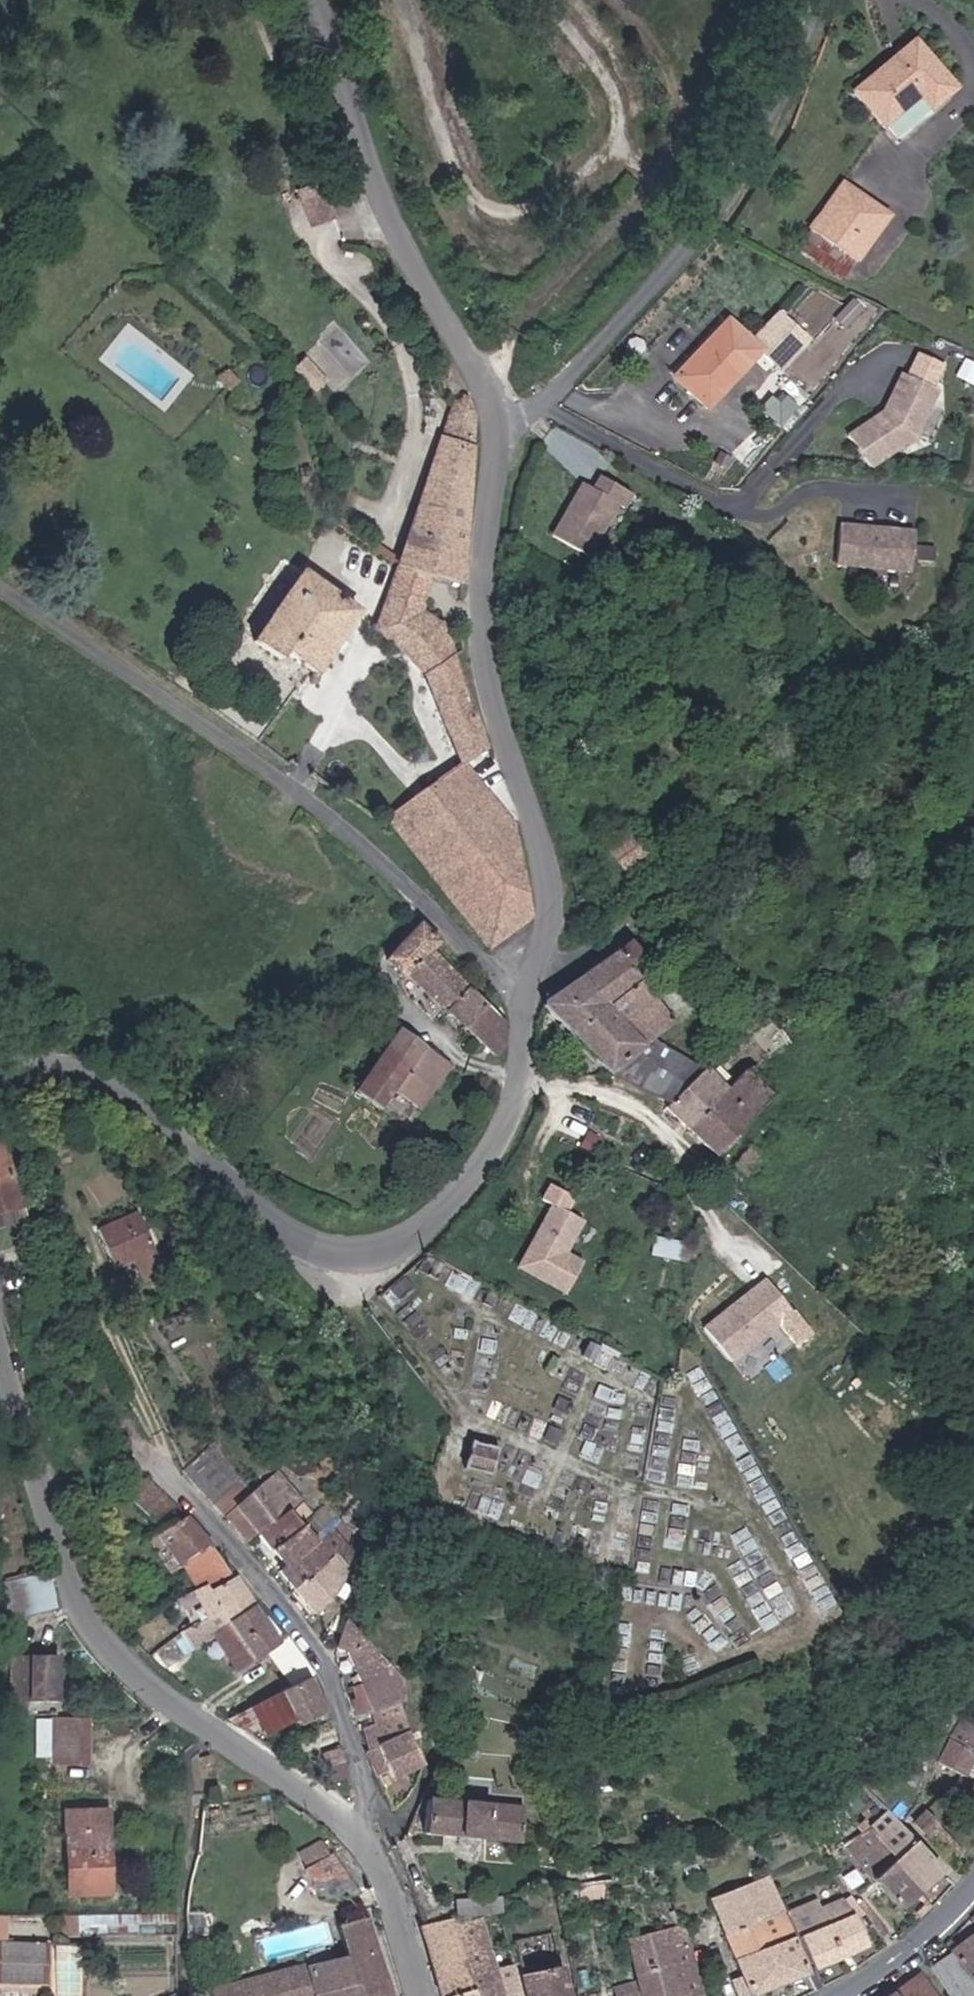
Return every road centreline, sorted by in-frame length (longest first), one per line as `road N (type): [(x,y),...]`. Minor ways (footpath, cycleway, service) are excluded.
road 1 (tertiary): [(0,1075),(34,1062),(145,1096),(279,1224),(339,1252),(368,1253),(414,1239),(479,1178),(524,1088),(531,994)]
road 2 (unclassified): [(0,581),(413,883),(487,968),(531,994)]
road 3 (tertiary): [(370,1842),(136,1672),(95,1628),(70,1568),(0,1325)]
road 4 (residential): [(845,0),(714,228),(555,400),(500,434)]
road 5 (tertiary): [(536,973),(553,905),(492,658),(489,611),(500,434)]
road 6 (unclassified): [(536,973),(724,857),(802,802),(911,703),(973,666)]
road 7 (tertiary): [(500,434),(490,398),(386,199),(315,0)]
road 8 (unclassified): [(370,1842),(377,1827),(369,1772),(326,1652),(147,1448)]
road 9 (track): [(326,1652),(405,1454),(391,1411),(392,1368),(346,1275),(347,1252)]
road 10 (track): [(377,1827),(411,1815),(441,1755),(405,1454)]
road 11 (track): [(404,0),(480,239),(512,248),(537,238),(565,212)]
road 12 (track): [(655,169),(622,152),(623,103),(606,64),(549,0)]
road 13 (tertiary): [(428,1995),(409,1919),(370,1842)]
road 14 (tertiary): [(973,1898),(914,1957),(848,1995)]

